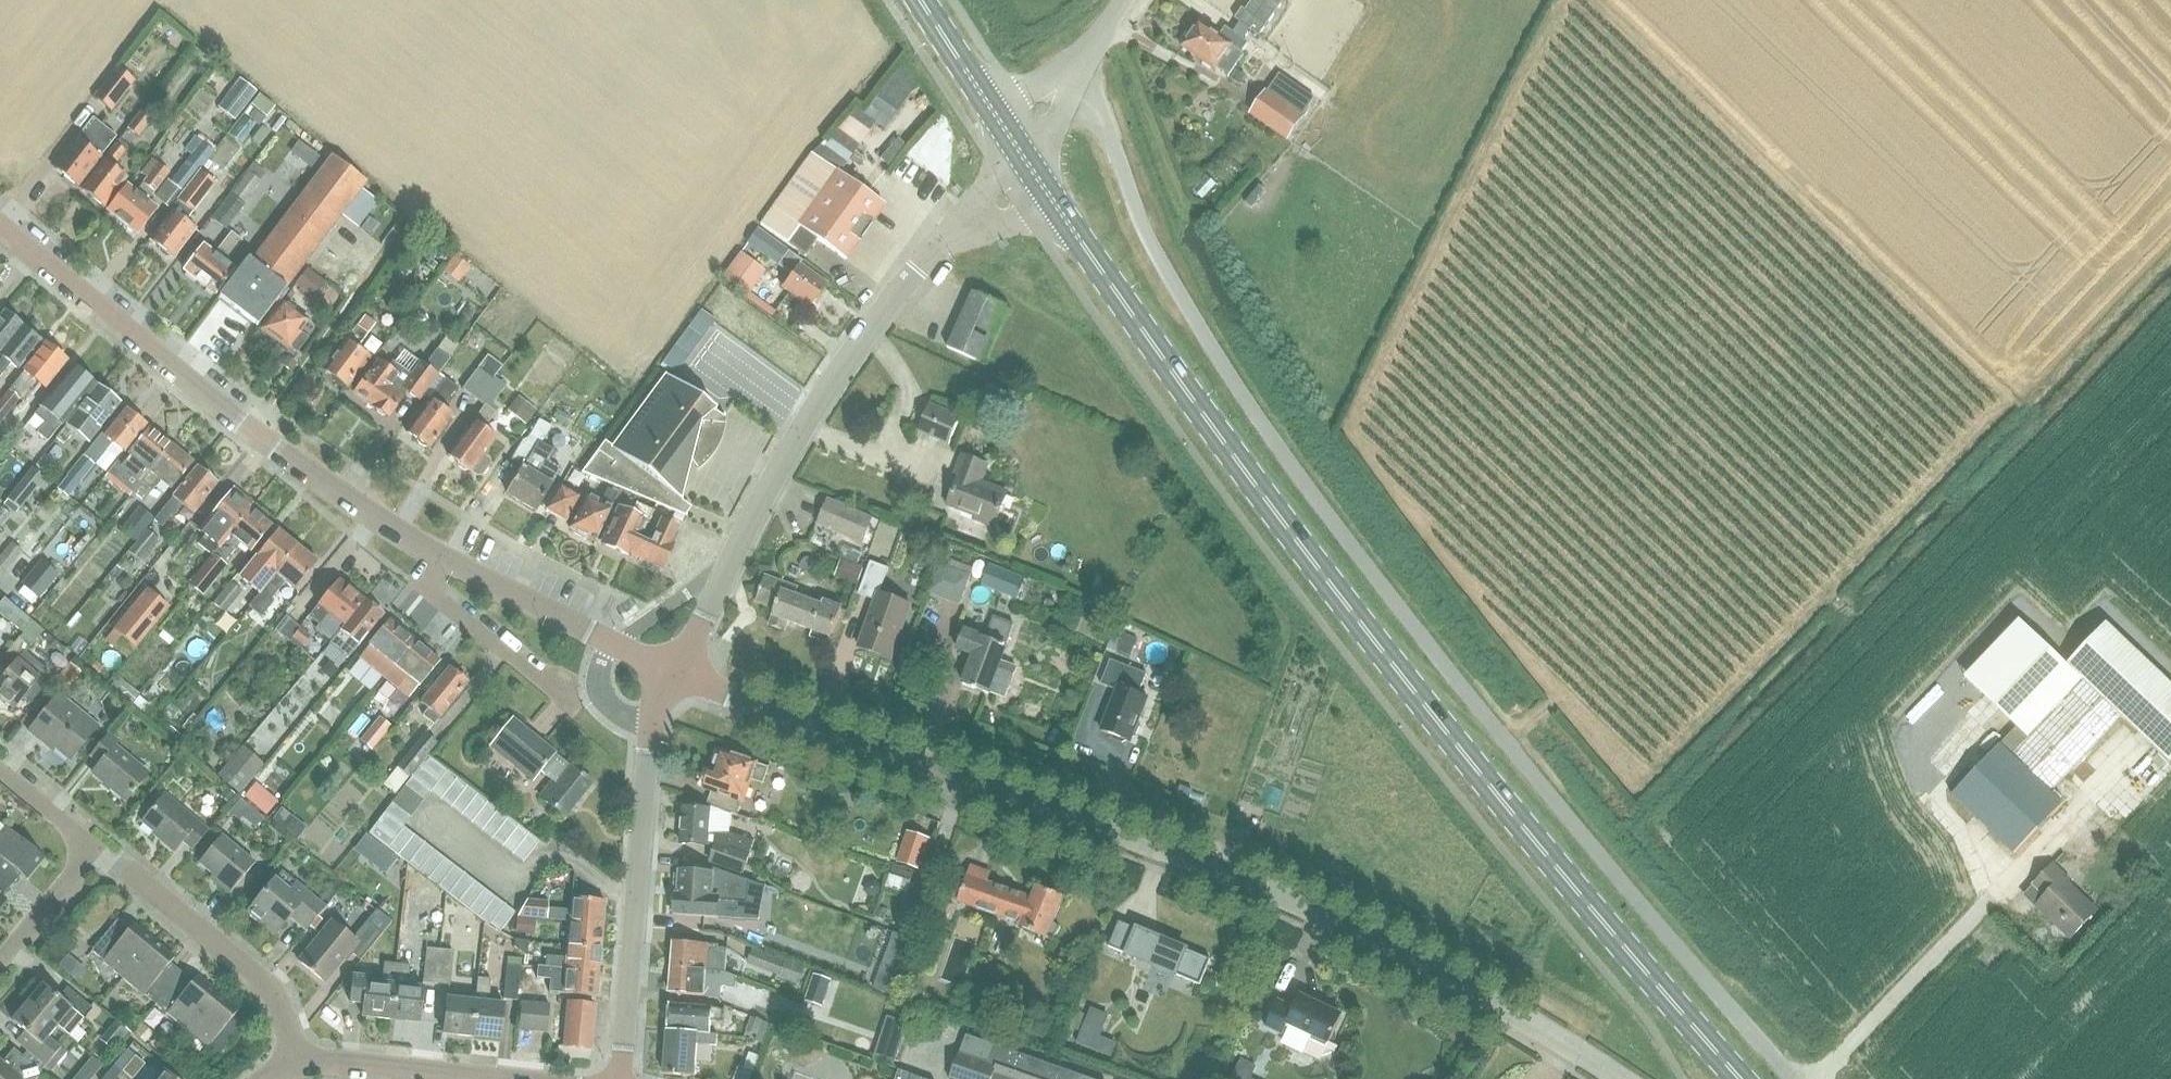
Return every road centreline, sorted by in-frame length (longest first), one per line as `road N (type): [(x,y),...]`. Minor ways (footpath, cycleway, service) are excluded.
road 1 (unclassified): [(1794,1078),(1456,679),(1213,350),(1159,252),(1103,118),(1071,80)]
road 2 (primary): [(1747,1078),(1428,707),(1165,372),(1017,159)]
road 3 (unclassified): [(674,675),(1248,880),(1445,974),(1620,1078)]
road 4 (tertiary): [(674,675),(782,463),(887,306),(948,238),(1013,194),(1017,159)]
road 5 (tertiary): [(0,226),(257,433),(440,552)]
road 6 (tertiary): [(674,675),(651,725),(622,1078)]
road 7 (residential): [(298,1059),(276,993),(90,847)]
road 8 (tertiary): [(440,552),(674,675)]
road 9 (unclassified): [(1815,1078),(1987,904)]
road 10 (residential): [(560,688),(421,585),(440,552)]
road 11 (residential): [(487,1078),(298,1059)]
road 12 (primary): [(1017,159),(922,0)]
road 13 (residential): [(0,964),(90,847)]

